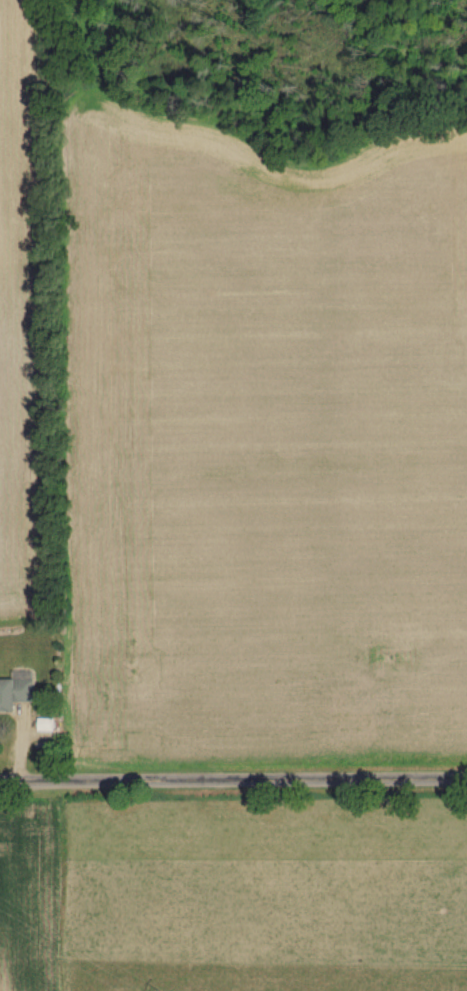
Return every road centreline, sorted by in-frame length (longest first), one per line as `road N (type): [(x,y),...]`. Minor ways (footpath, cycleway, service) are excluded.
road 1 (tertiary): [(0,776),(466,771)]

